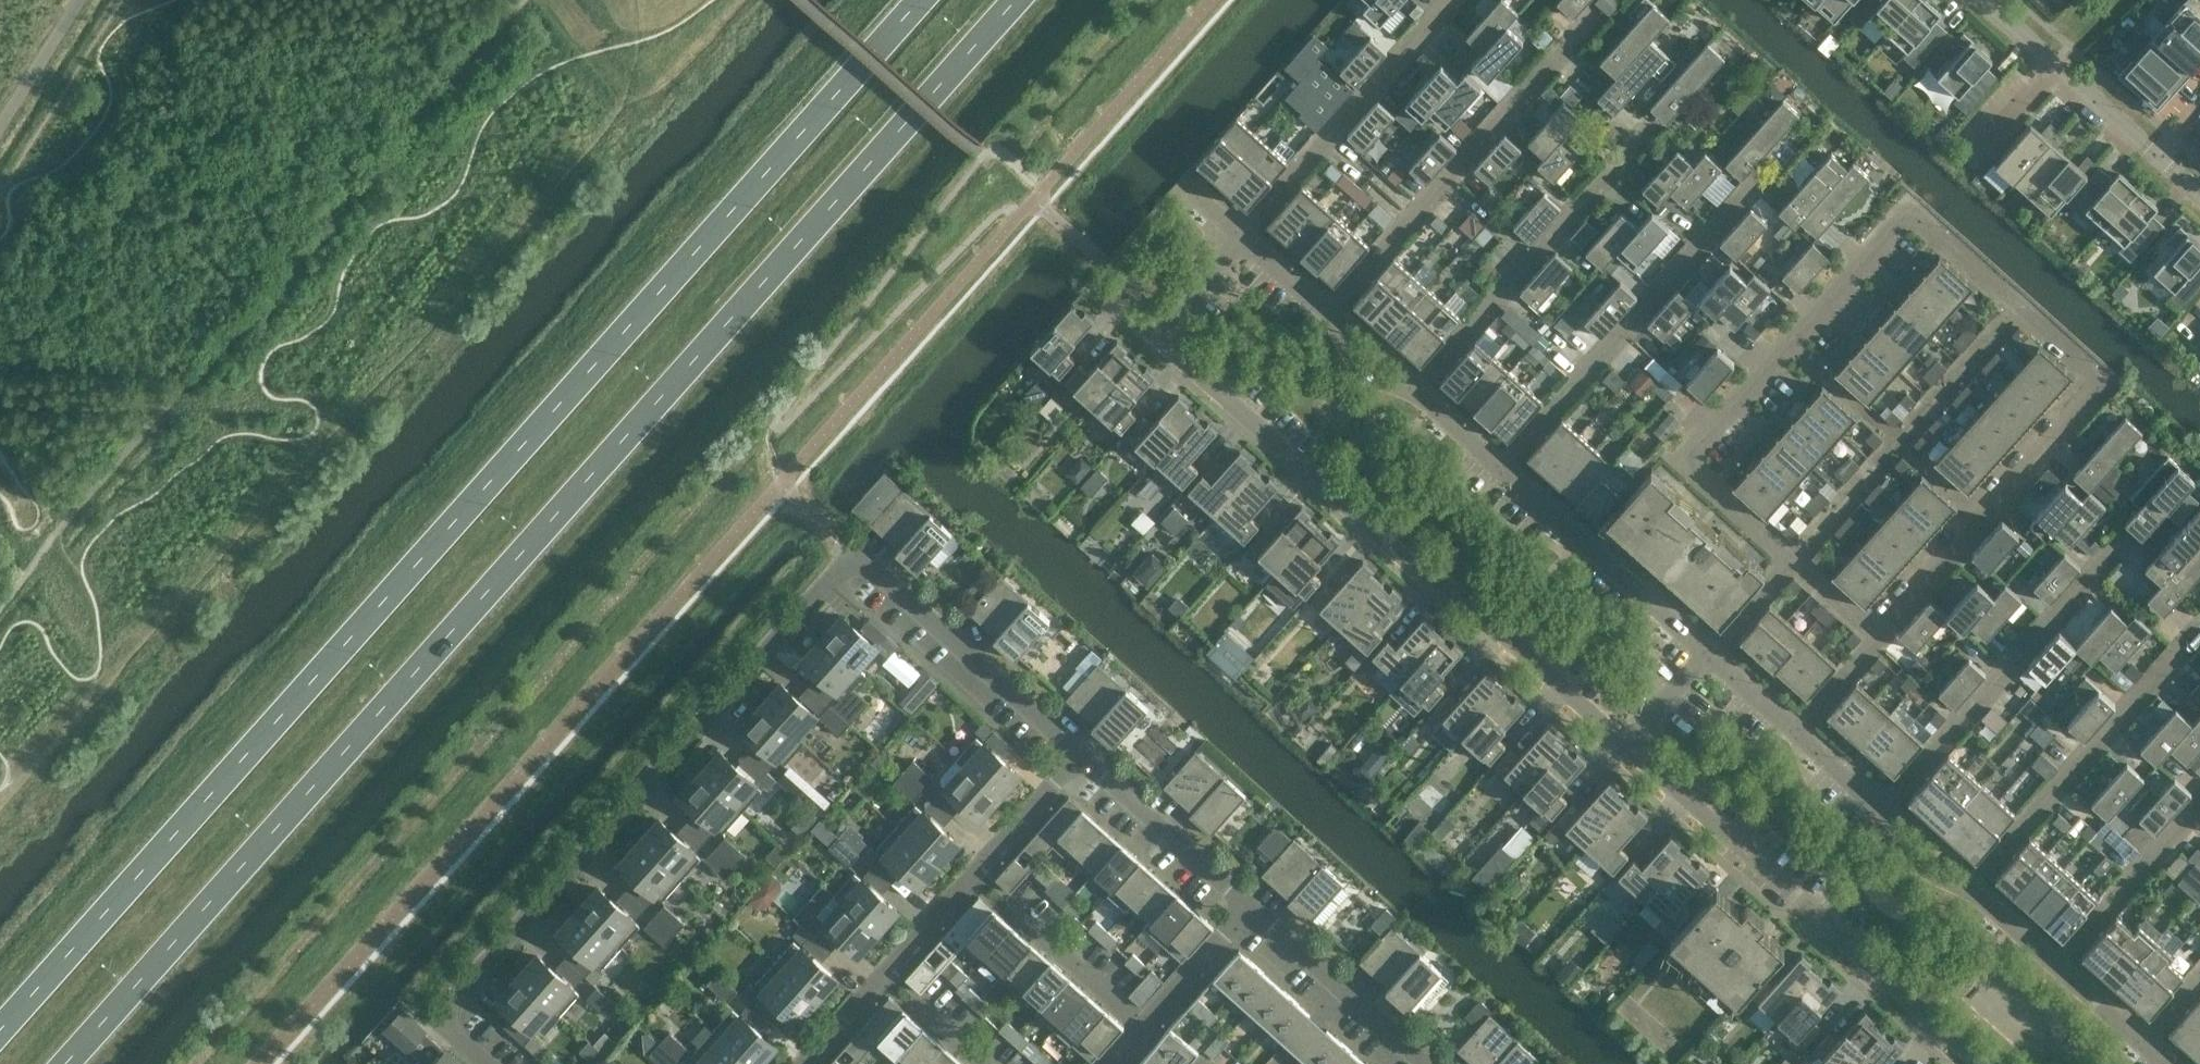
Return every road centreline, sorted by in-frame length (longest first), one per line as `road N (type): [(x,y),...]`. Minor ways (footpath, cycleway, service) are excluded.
road 1 (trunk): [(67,1063),(1018,0)]
road 2 (trunk): [(926,0),(0,1036)]
road 3 (residential): [(1879,635),(2104,383),(1907,216),(1681,465),(1791,561)]
road 4 (residential): [(502,1063),(446,1013),(855,556)]
road 5 (residential): [(1622,751),(1156,337)]
road 6 (residential): [(1975,1063),(1622,751)]
road 7 (residential): [(1499,468),(1756,181)]
road 8 (residential): [(1409,395),(1655,125)]
road 9 (residential): [(1880,808),(2126,539)]
road 10 (residential): [(1327,314),(1565,53)]
road 11 (residential): [(1967,887),(2199,628)]
road 12 (residential): [(1242,236),(1451,0)]
road 13 (residential): [(1079,763),(855,556)]
road 14 (residential): [(1706,653),(1499,468)]
road 15 (residential): [(2156,156),(1986,0)]
road 16 (residential): [(1250,912),(1079,763)]
road 17 (residential): [(1419,1063),(1250,912)]
road 18 (residential): [(1144,1028),(976,877)]
road 19 (residential): [(2055,966),(2199,804)]
road 20 (residential): [(1144,1028),(1250,912)]
road 21 (residential): [(1079,763),(976,877)]
road 22 (residential): [(976,877),(883,979)]
road 23 (residential): [(1156,337),(1242,236)]
road 24 (residential): [(1622,751),(1706,653)]
road 25 (residential): [(981,1063),(883,979)]
road 26 (residential): [(1794,732),(1879,635)]
road 27 (residential): [(1706,653),(1791,561)]
road 28 (residential): [(1409,395),(1357,369),(1327,314)]

